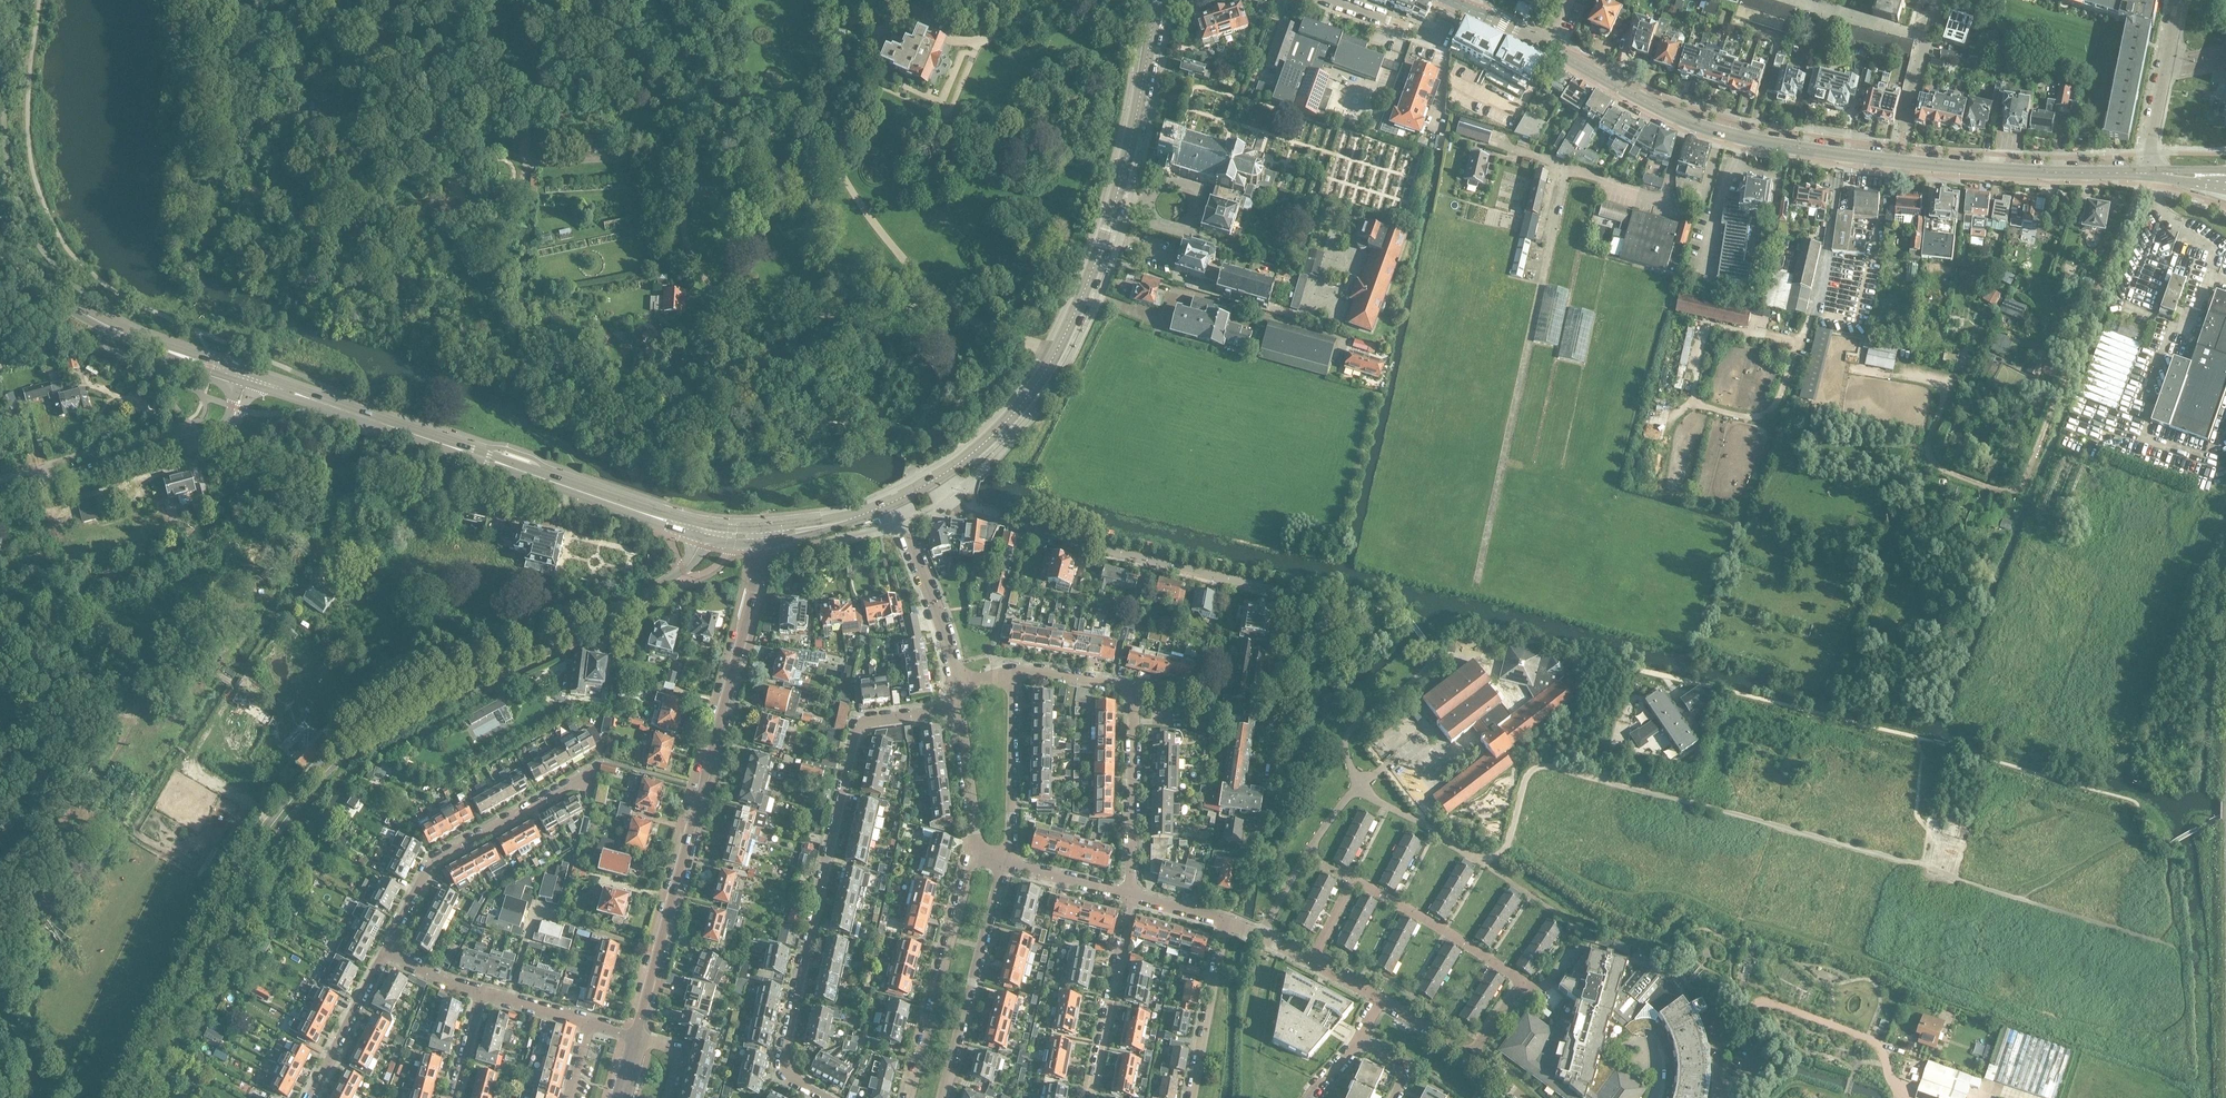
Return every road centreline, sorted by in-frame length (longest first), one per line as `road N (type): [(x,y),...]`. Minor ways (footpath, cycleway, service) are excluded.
road 1 (tertiary): [(122,1097),(262,831),(317,763),(427,686),(571,635),(674,577),(714,533)]
road 2 (secondary): [(2149,175),(1896,159),(1743,138),(1664,109),(1543,45)]
road 3 (track): [(527,359),(552,356),(597,378),(636,337),(732,327),(683,232),(693,155),(688,120),(602,68),(575,0)]
road 4 (secondary): [(935,480),(1022,408),(1081,300),(1131,154),(1156,0)]
road 5 (residential): [(633,1031),(771,533)]
road 6 (residential): [(830,1097),(797,1079),(786,1064),(786,1042),(854,732),(868,723),(960,709)]
road 7 (secondary): [(714,533),(245,379)]
road 8 (track): [(732,327),(745,401),(763,415),(885,420),(921,435),(993,386),(1019,340)]
road 9 (track): [(269,0),(245,76),(246,101),(281,161),(270,212),(273,249),(338,248),(388,268)]
road 10 (unclassified): [(1285,591),(972,515),(935,480)]
road 11 (track): [(273,249),(198,255),(184,245),(201,127),(181,0)]
road 12 (track): [(877,422),(846,439),(688,468),(629,435),(597,378)]
road 13 (residential): [(1131,896),(1133,695),(1123,686),(1014,673)]
road 14 (track): [(302,734),(246,693),(246,679),(368,477)]
road 15 (track): [(430,290),(428,220),(394,155),(392,99),(415,33),(441,0)]
road 16 (residential): [(1519,988),(1520,979),(1489,958),(1352,881),(1311,961)]
road 17 (tertiary): [(0,498),(218,431),(245,379)]
road 18 (secondary): [(245,379),(87,315),(54,297),(0,245)]
road 19 (residential): [(385,950),(442,856),(584,780)]
road 20 (residential): [(976,850),(911,1097)]
road 21 (residential): [(944,1097),(1009,861)]
road 22 (track): [(562,531),(475,509),(420,482),(363,476)]
road 23 (residential): [(1092,1097),(1131,896)]
road 24 (unclassified): [(1285,591),(1288,639),(1270,686),(1275,737),(1267,784)]
road 25 (track): [(388,268),(430,290),(435,338),(454,357),(483,365),(527,359)]
road 26 (residential): [(1009,861),(1014,673)]
road 27 (residential): [(1191,1097),(1228,923)]
road 28 (unclassified): [(2149,175),(2180,0)]
road 29 (residential): [(957,682),(902,519)]
road 30 (track): [(402,171),(444,142),(562,160)]
road 31 (residential): [(311,1097),(385,950)]
road 32 (track): [(430,279),(476,256),(529,160)]
road 33 (residential): [(1333,0),(1439,37),(1456,4)]
road 34 (residential): [(960,709),(976,850)]
road 35 (track): [(1653,428),(1691,403),(1759,417),(1779,400)]
road 36 (track): [(885,420),(946,296)]
road 37 (residential): [(1929,39),(1801,0)]
road 38 (secondary): [(771,533),(847,520),(897,500)]
road 39 (track): [(676,36),(716,8),(798,6)]
road 40 (track): [(337,474),(248,456),(218,431)]
road 41 (residential): [(1131,896),(1009,861)]

